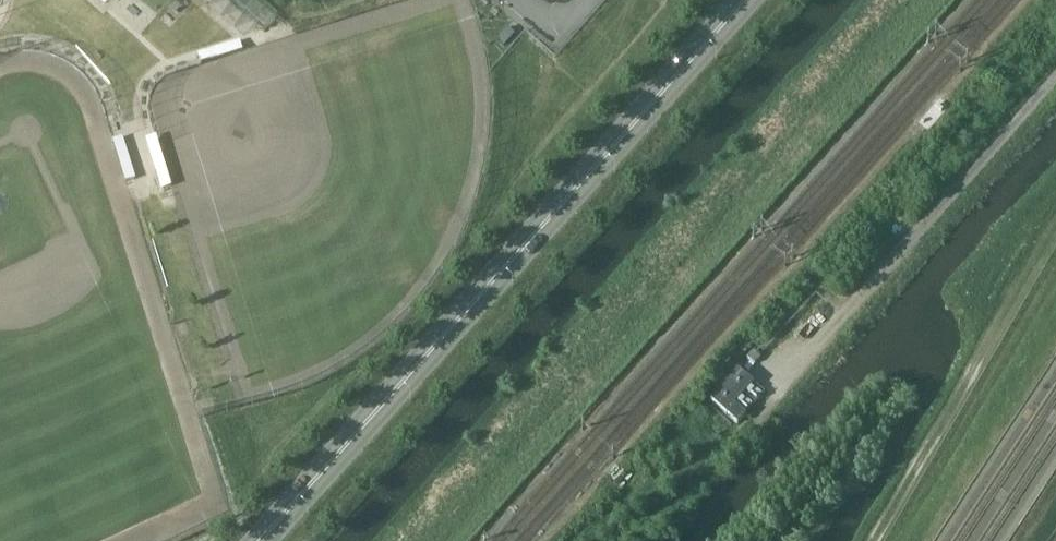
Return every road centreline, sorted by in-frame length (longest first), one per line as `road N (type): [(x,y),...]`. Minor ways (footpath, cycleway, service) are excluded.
road 1 (secondary): [(745,0),(260,540)]
road 2 (track): [(393,540),(876,0)]
road 3 (track): [(877,540),(1055,222)]
road 4 (track): [(581,540),(633,496),(707,460),(738,432)]

